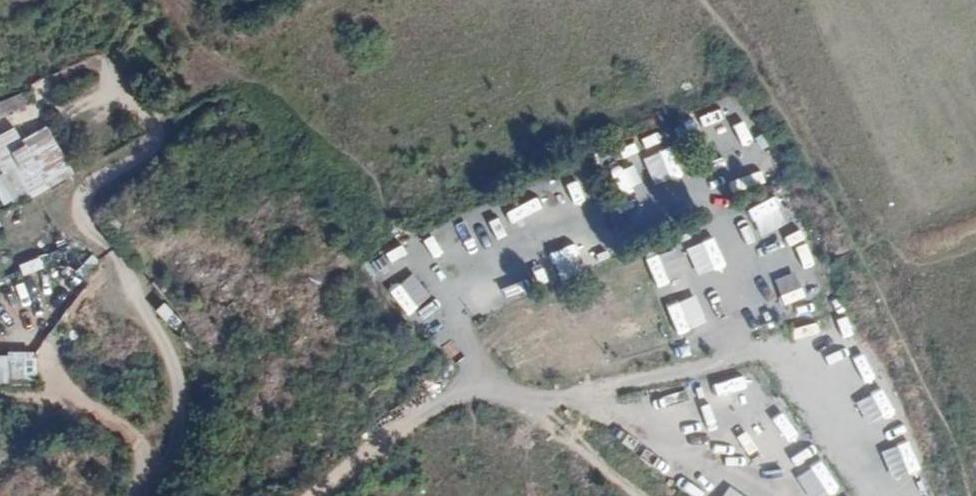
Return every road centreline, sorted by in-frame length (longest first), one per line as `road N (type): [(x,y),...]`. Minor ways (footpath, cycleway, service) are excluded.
road 1 (track): [(970,495),(870,276),(710,0)]
road 2 (track): [(488,378),(384,437),(309,495)]
road 3 (track): [(488,378),(640,495)]

